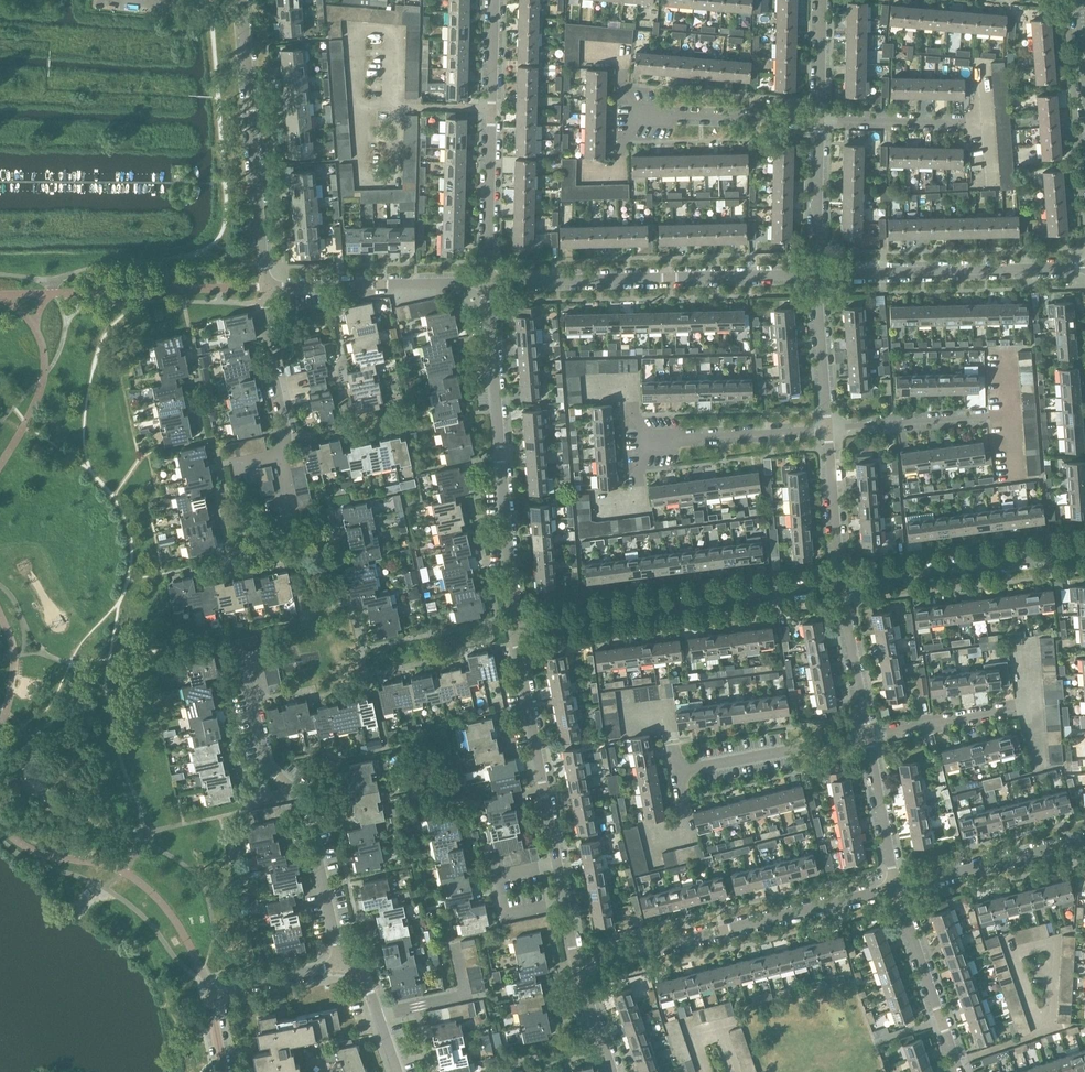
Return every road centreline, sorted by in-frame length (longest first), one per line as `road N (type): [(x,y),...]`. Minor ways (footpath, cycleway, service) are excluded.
road 1 (residential): [(517,625),(491,283)]
road 2 (residential): [(341,965),(307,805),(266,764),(244,660)]
road 3 (residential): [(517,625),(841,584)]
road 4 (residential): [(491,283),(816,274)]
road 5 (residential): [(589,963),(896,888)]
road 6 (residential): [(491,283),(495,0)]
road 7 (residential): [(265,288),(247,10)]
road 8 (residential): [(816,274),(1084,267)]
road 9 (residential): [(565,867),(517,625)]
road 10 (residential): [(841,584),(1084,555)]
road 11 (residential): [(265,288),(491,283)]
road 12 (residential): [(229,1071),(218,996),(341,965)]
road 13 (residential): [(896,888),(1084,842)]
road 14 (residential): [(959,1071),(896,888)]
road 15 (residential): [(678,770),(868,735)]
road 16 (residential): [(819,119),(637,115)]
road 17 (residential): [(828,428),(1008,412)]
road 18 (residential): [(650,439),(828,428)]
road 19 (residential): [(868,735),(1029,707)]
road 20 (residential): [(819,119),(982,123)]
road 21 (residential): [(565,867),(501,883),(503,909),(570,894)]
road 22 (residential): [(841,584),(828,428)]
road 23 (residential): [(896,888),(868,735)]
road 24 (residential): [(816,274),(819,119)]
road 25 (residential): [(828,428),(816,274)]
road 26 (residential): [(868,735),(841,584)]
road 27 (residential): [(288,438),(265,288)]
road 28 (residential): [(247,10),(97,2)]
road 29 (residential): [(402,1071),(382,1010),(341,965)]

